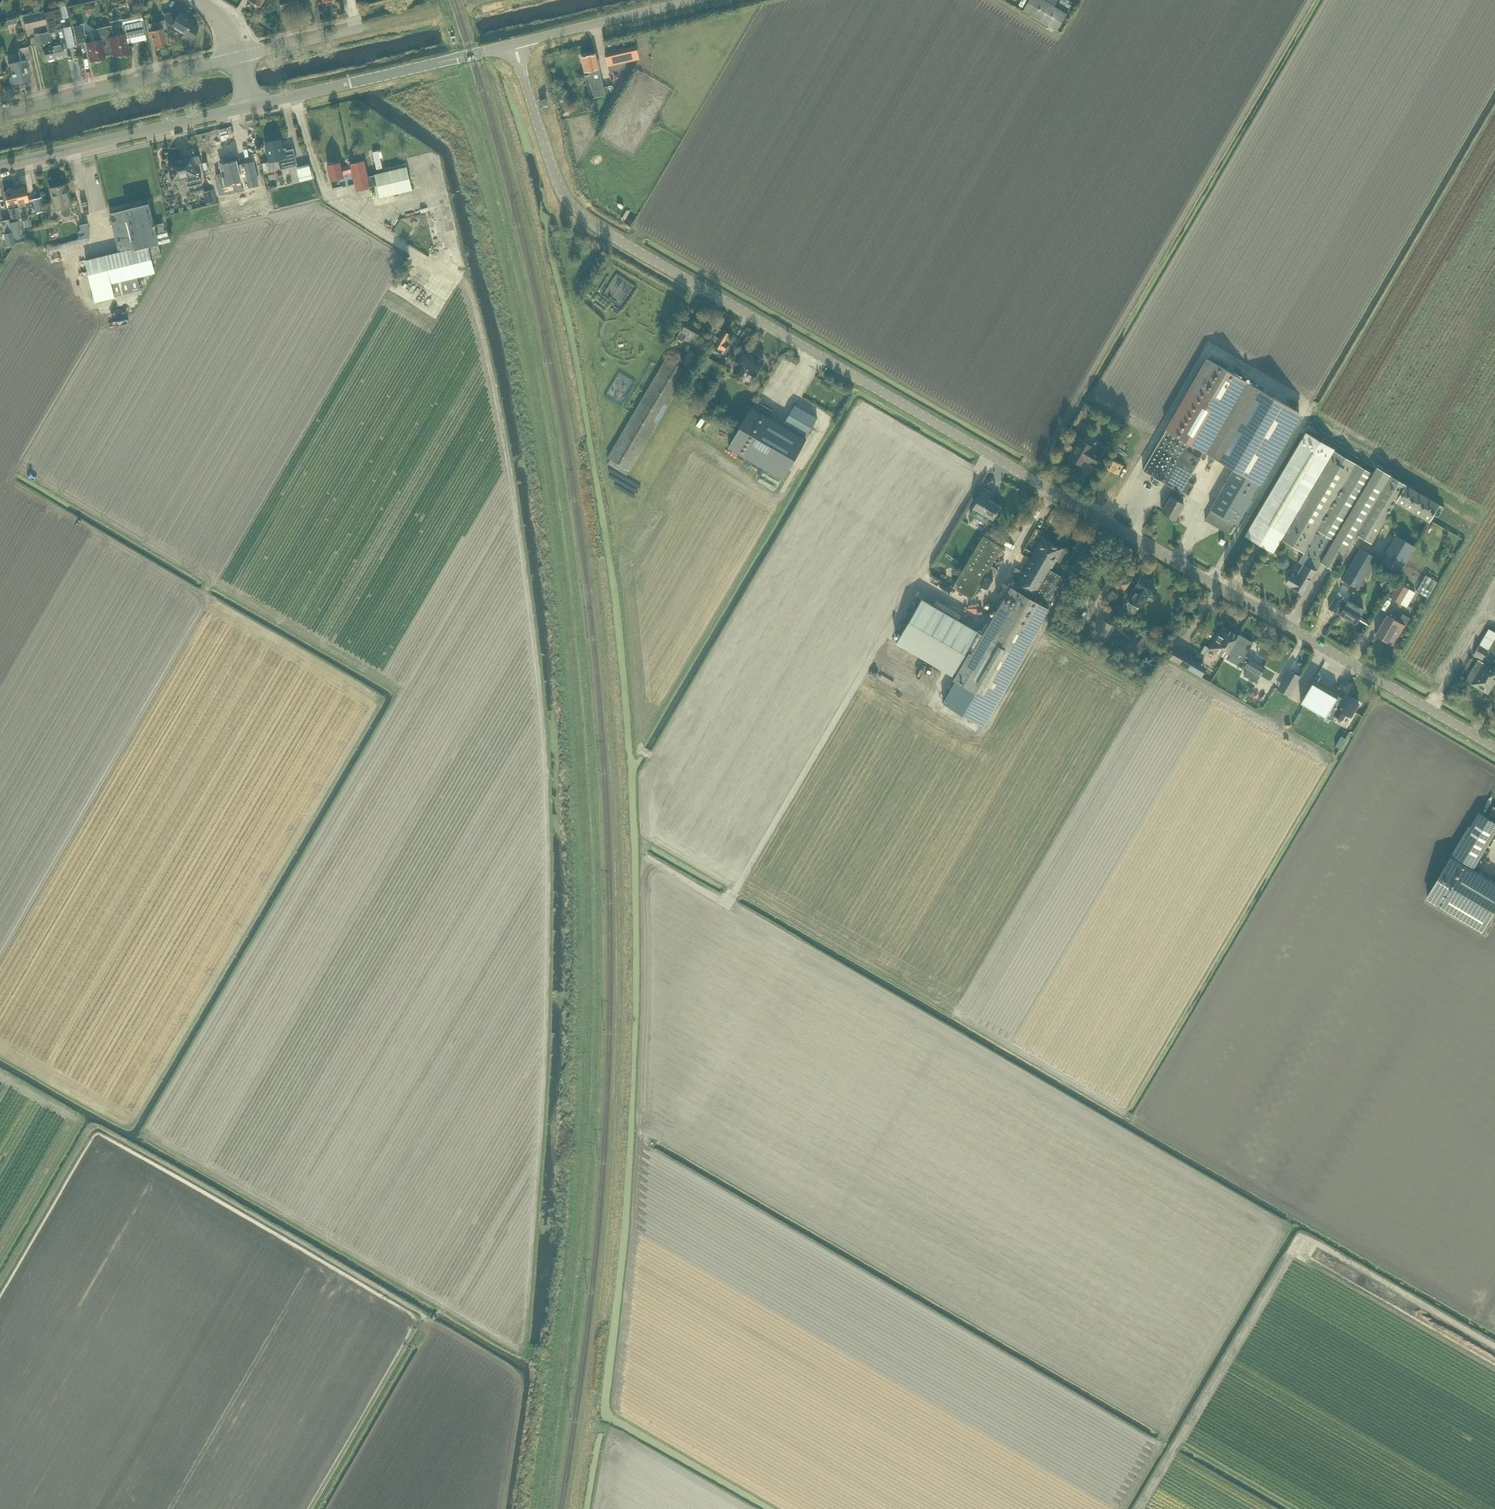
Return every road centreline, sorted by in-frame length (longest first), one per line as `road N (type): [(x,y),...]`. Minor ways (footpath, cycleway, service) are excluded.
road 1 (unclassified): [(1494,747),(588,220),(557,178),(515,44)]
road 2 (unclassified): [(251,106),(515,44)]
road 3 (unclassified): [(0,166),(251,106)]
road 4 (unclassified): [(0,114),(238,56)]
road 5 (unclassified): [(238,56),(438,11)]
road 6 (unclassified): [(515,44),(697,0)]

